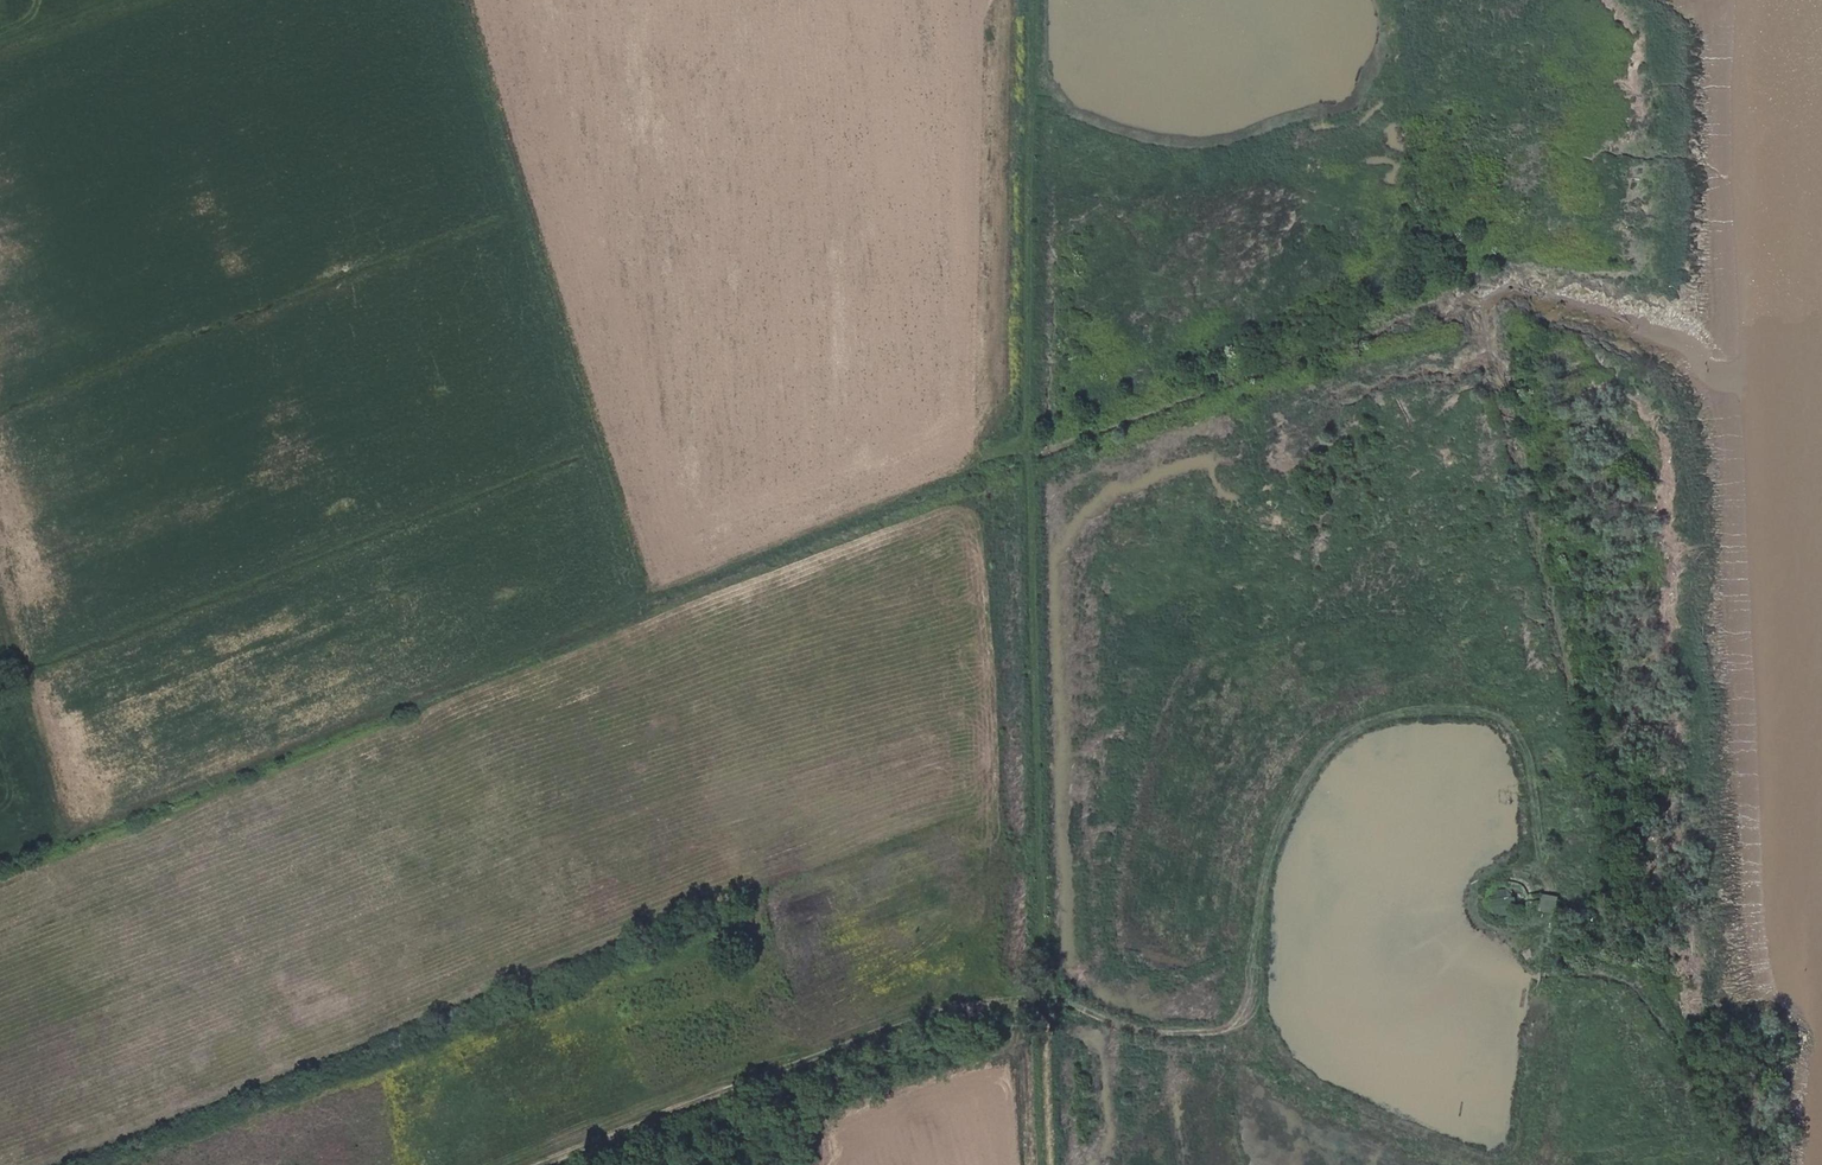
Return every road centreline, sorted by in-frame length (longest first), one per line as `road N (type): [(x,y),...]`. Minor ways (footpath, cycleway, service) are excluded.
road 1 (track): [(542,1164),(948,1010),(1046,999),(1116,1023)]

